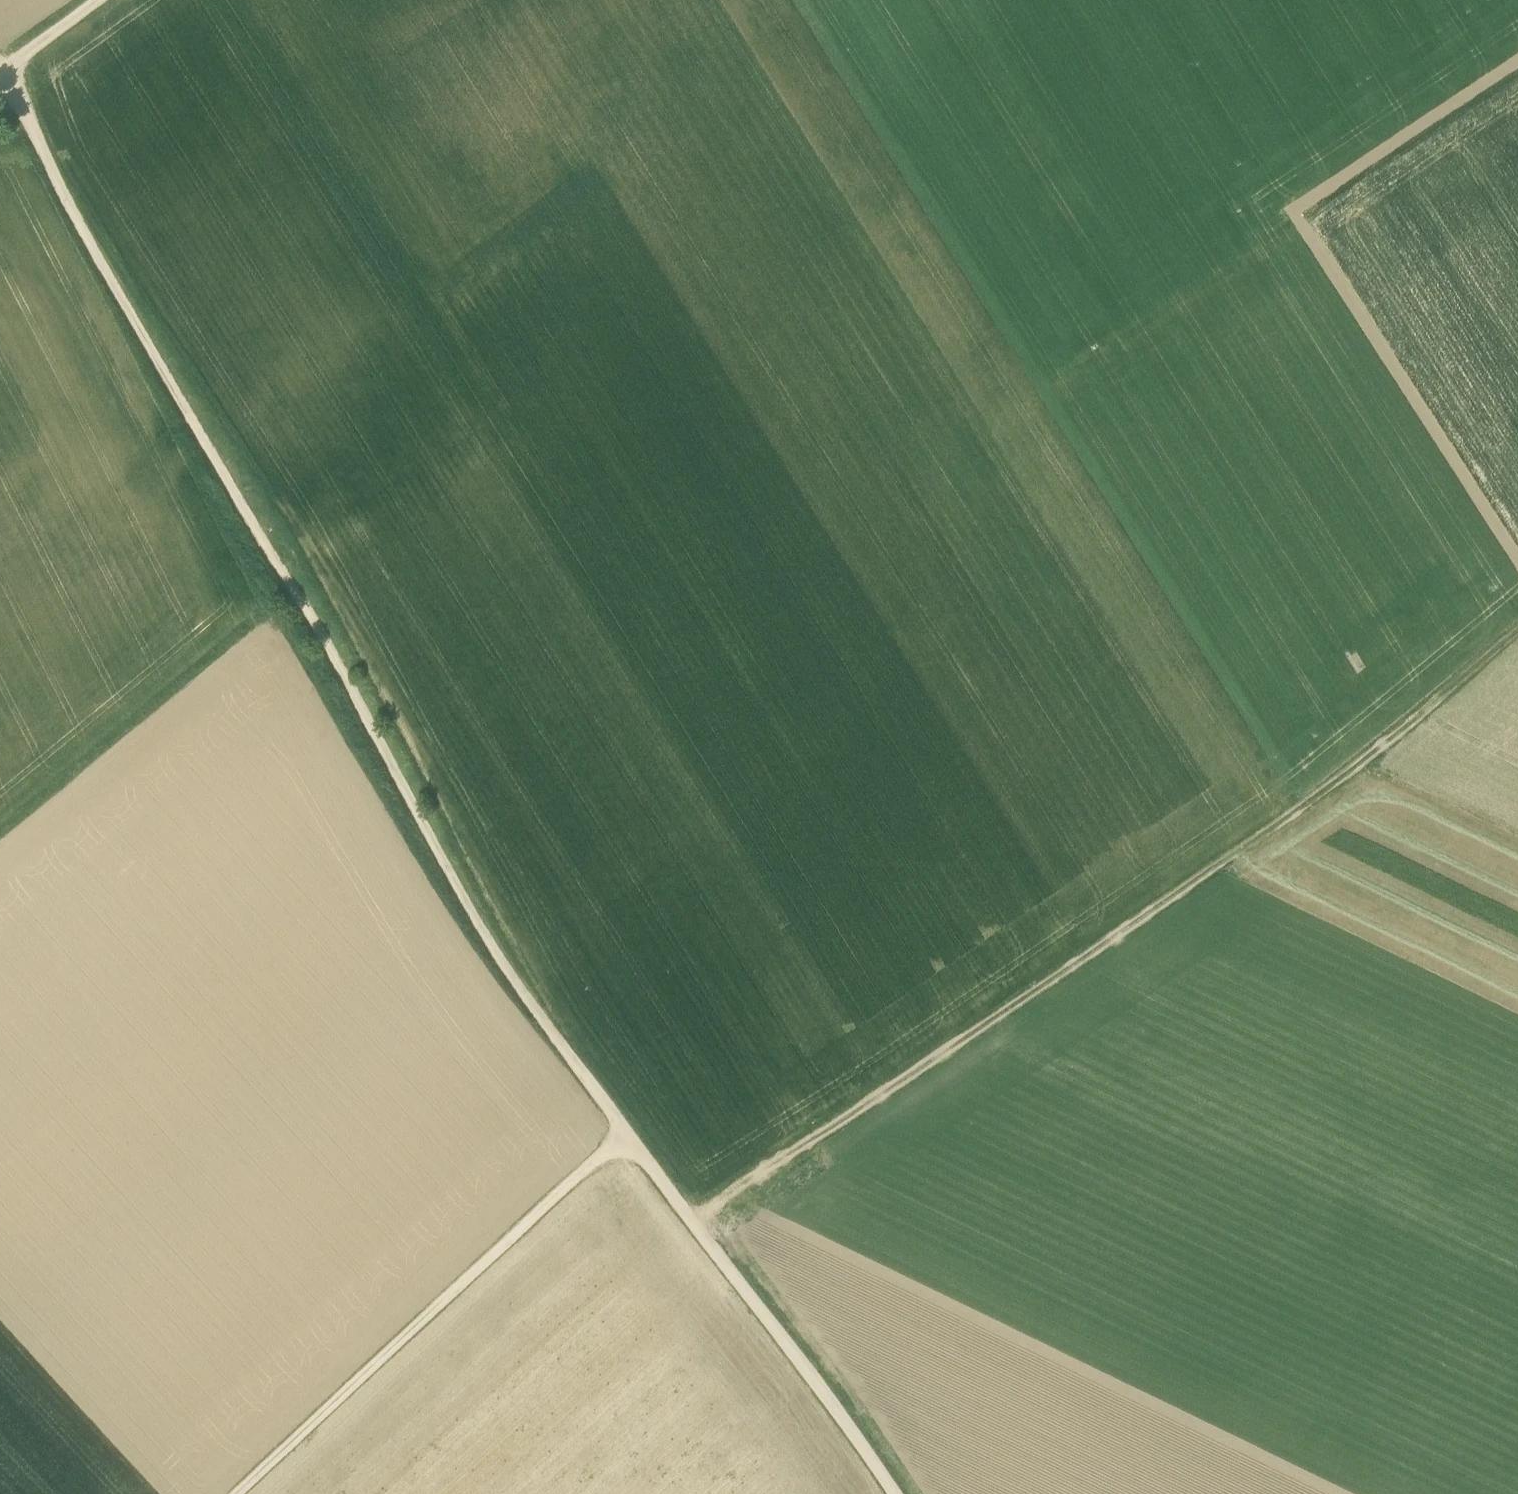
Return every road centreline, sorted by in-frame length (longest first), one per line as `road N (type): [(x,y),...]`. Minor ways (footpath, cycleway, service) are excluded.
road 1 (track): [(895,1493),(520,989),(85,237),(0,62)]
road 2 (track): [(694,1221),(1398,730),(1517,620)]
road 3 (track): [(625,1130),(230,1493)]

